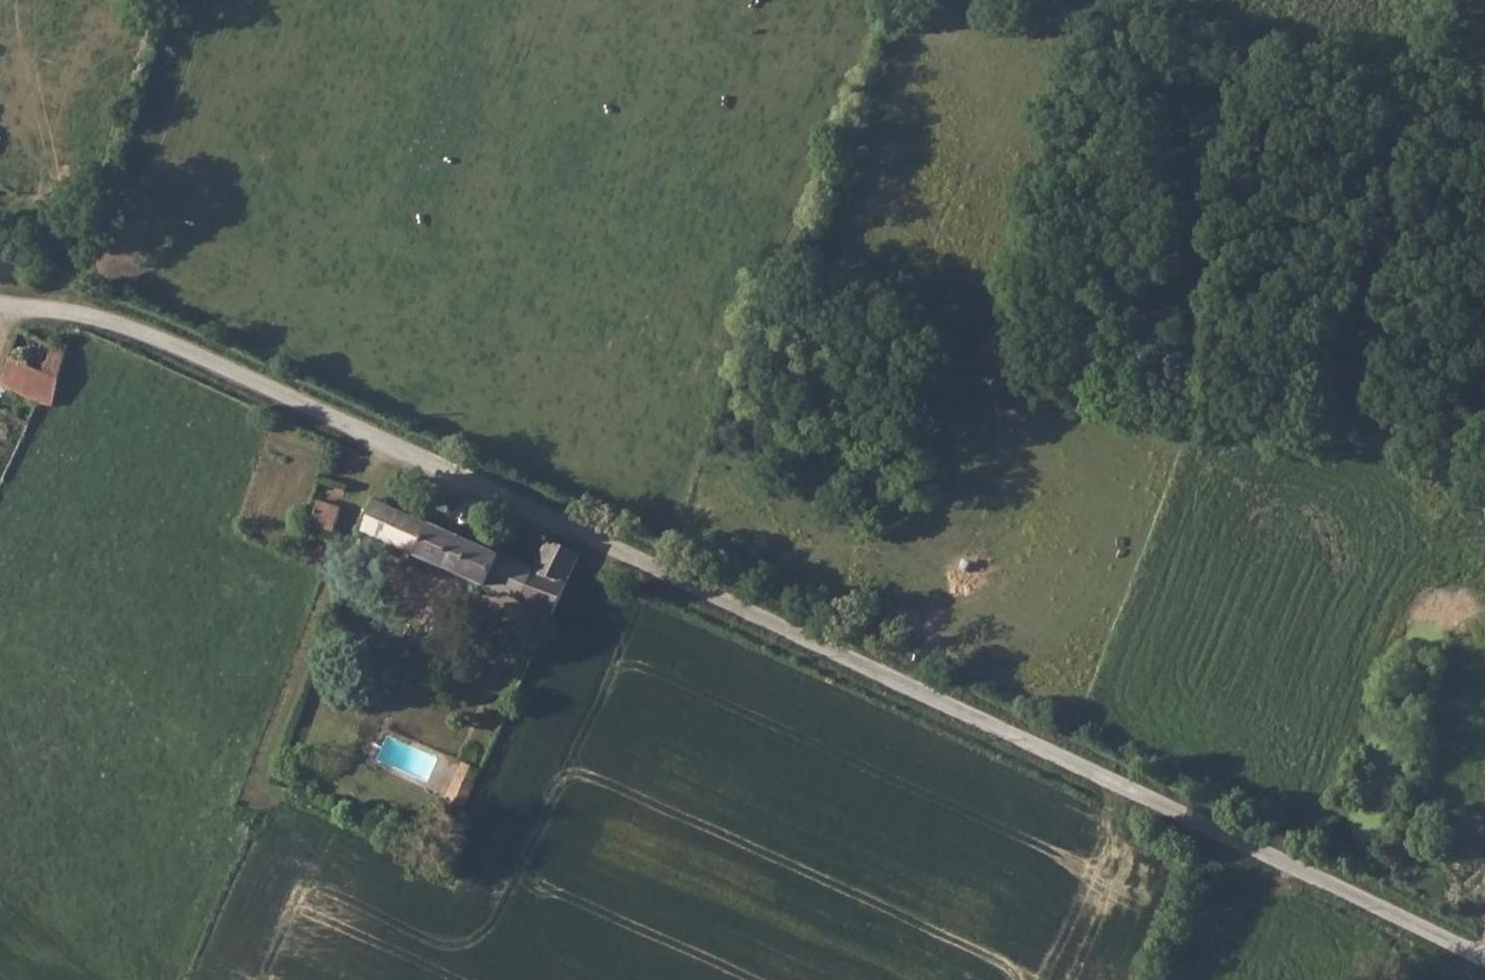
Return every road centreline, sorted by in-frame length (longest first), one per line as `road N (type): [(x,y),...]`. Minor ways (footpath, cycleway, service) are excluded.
road 1 (unclassified): [(0,308),(76,315),(173,345),(1484,959)]

